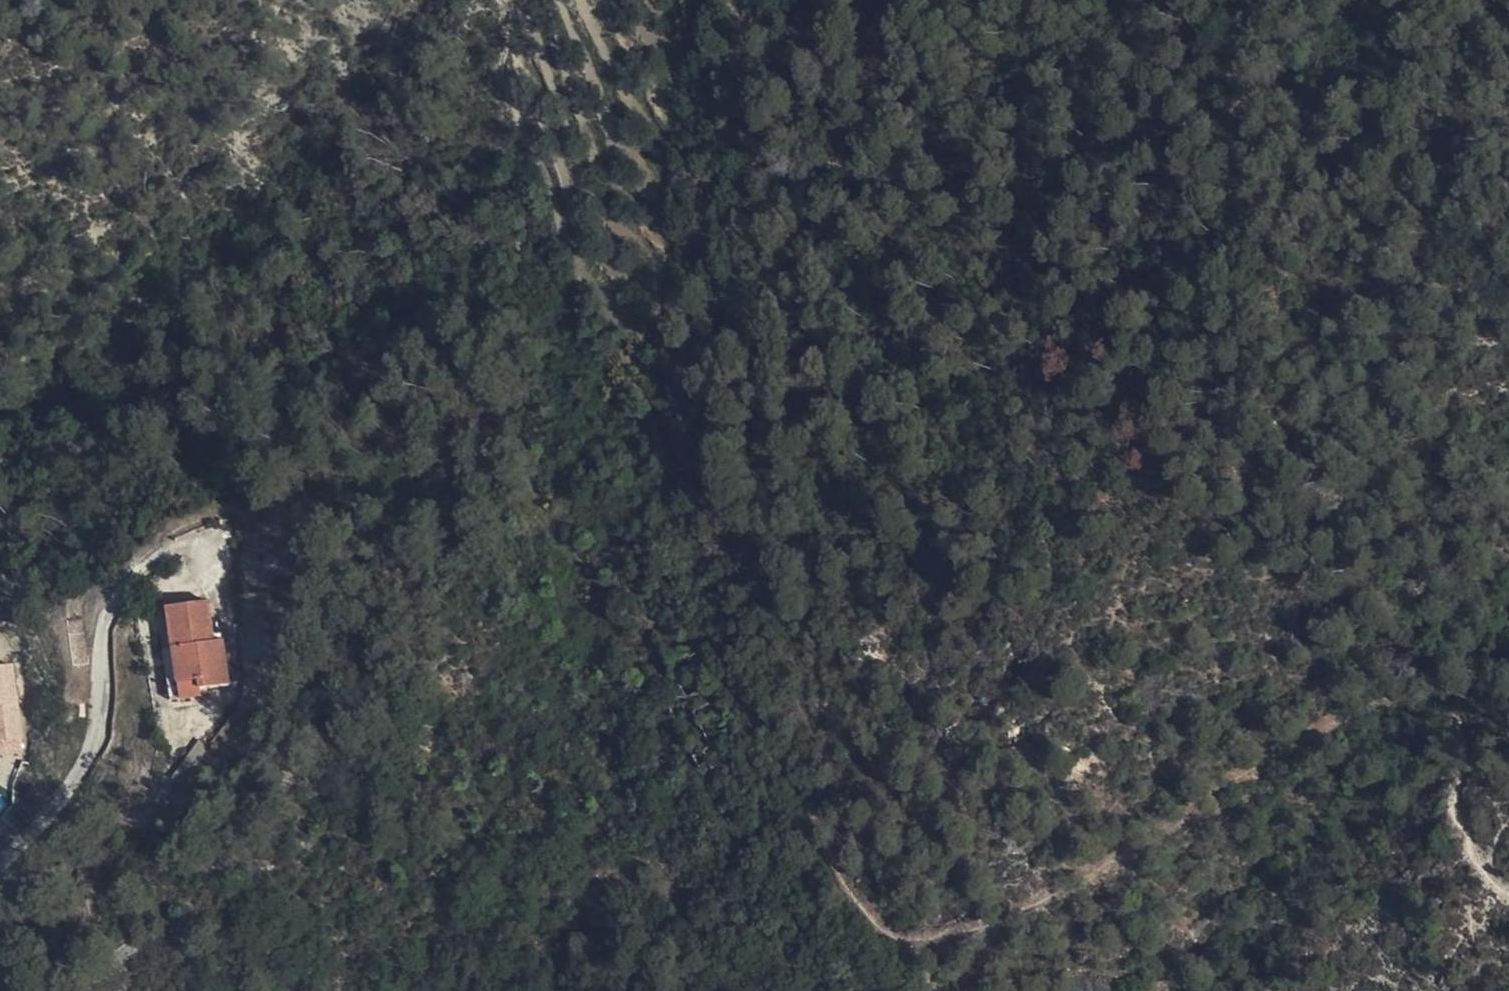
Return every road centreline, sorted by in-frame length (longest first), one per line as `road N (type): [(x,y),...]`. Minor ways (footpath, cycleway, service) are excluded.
road 1 (track): [(221,541),(274,544),(490,439),(529,466),(566,534),(708,626)]

